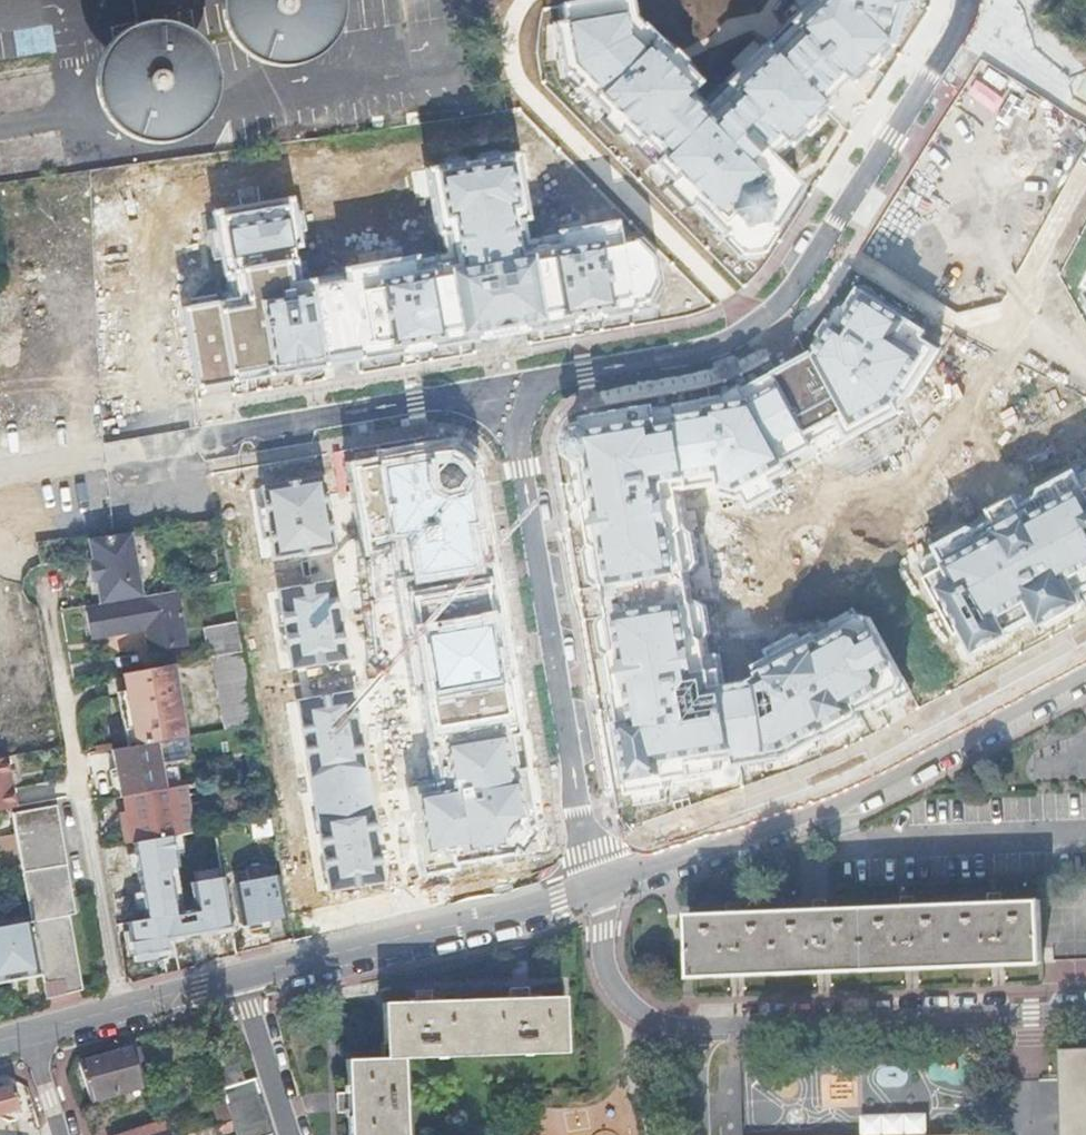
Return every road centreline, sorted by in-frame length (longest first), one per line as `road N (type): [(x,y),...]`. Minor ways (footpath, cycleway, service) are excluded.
road 1 (residential): [(508,391),(685,349),(745,324),(817,257),(962,31),(968,0)]
road 2 (residential): [(1085,1002),(693,1018),(640,1009),(611,988),(596,883)]
road 3 (tertiary): [(596,883),(865,788),(1085,666)]
road 4 (residential): [(596,883),(508,391)]
road 5 (residential): [(42,584),(121,1014)]
road 6 (residential): [(79,455),(508,391)]
road 7 (tertiary): [(238,983),(596,883)]
road 8 (unknown): [(842,218),(1085,367)]
road 9 (residential): [(286,1134),(238,983)]
road 10 (tertiary): [(121,1014),(238,983)]

